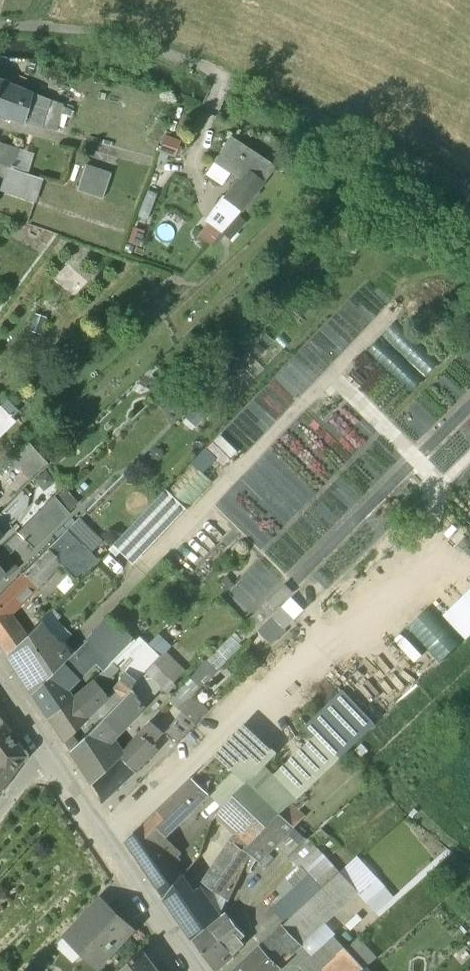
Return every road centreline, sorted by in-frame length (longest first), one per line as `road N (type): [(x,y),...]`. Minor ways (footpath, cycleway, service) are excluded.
road 1 (track): [(469,191),(425,158),(186,63),(91,36),(0,28)]
road 2 (residential): [(45,756),(187,970)]

